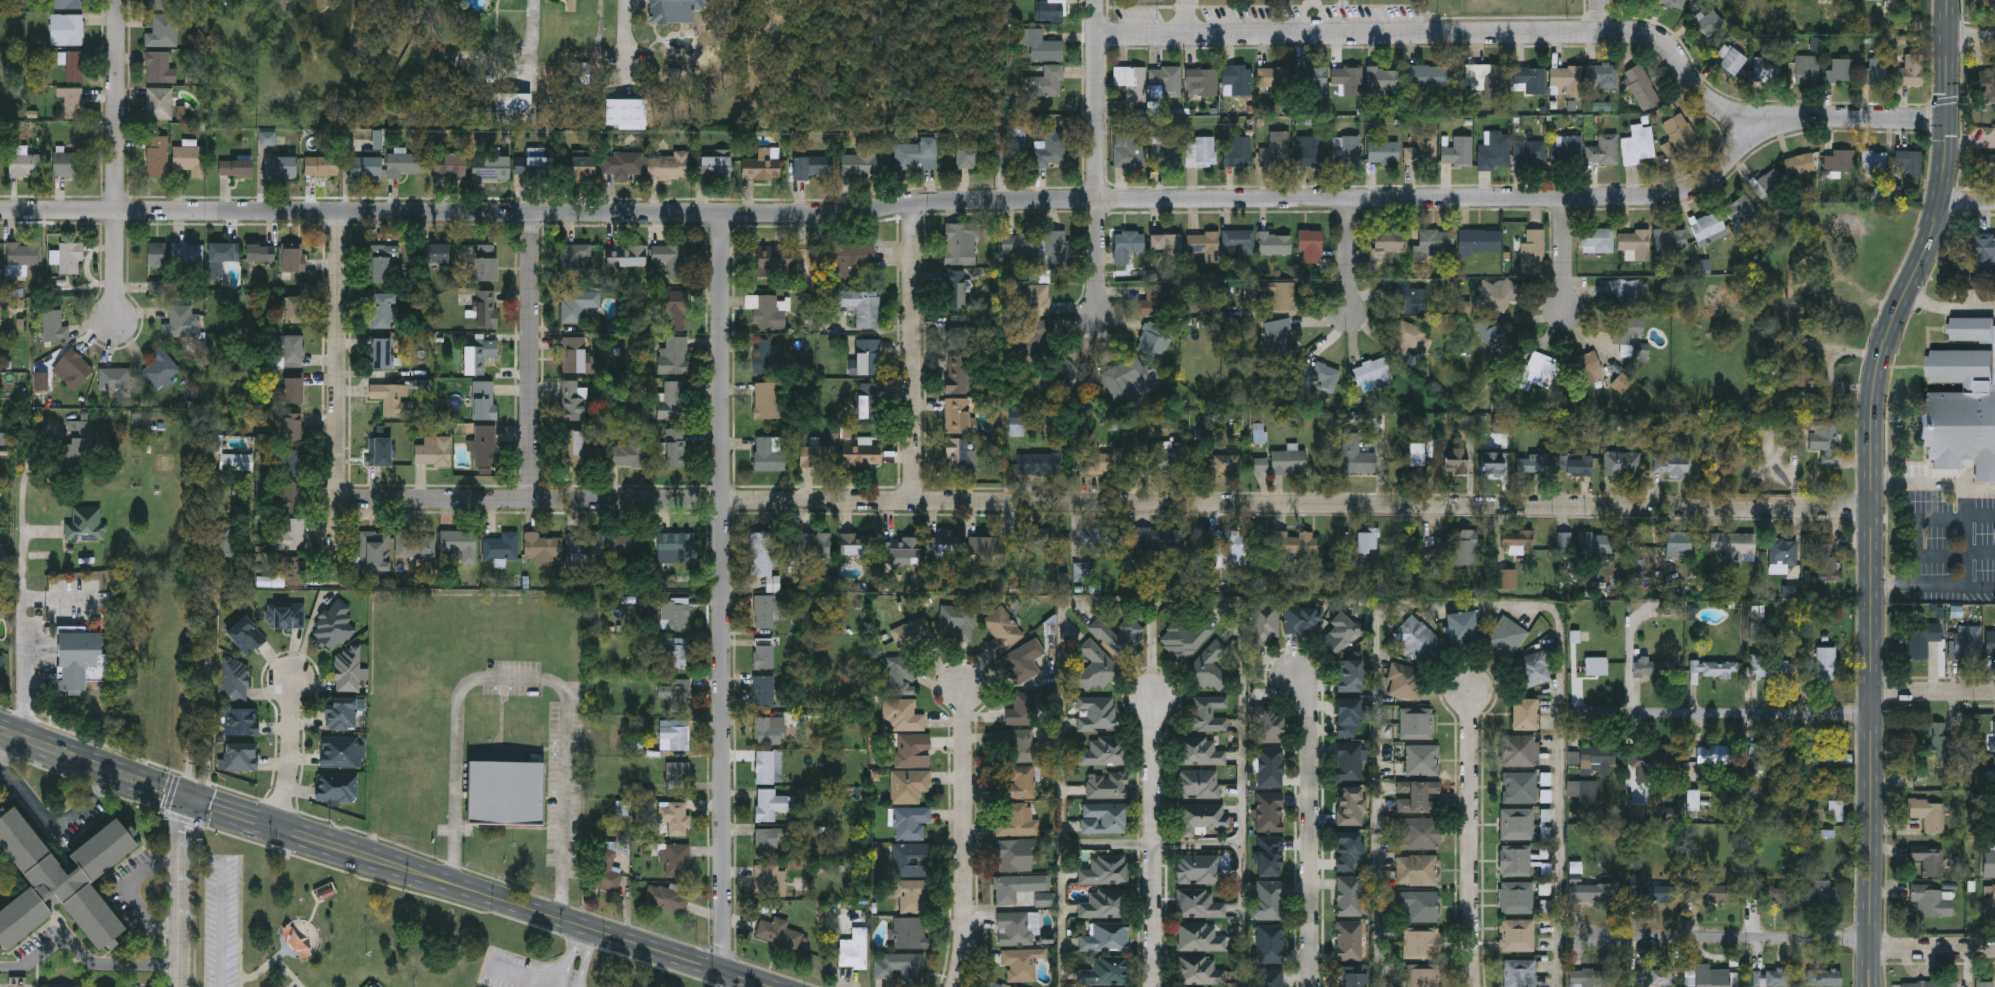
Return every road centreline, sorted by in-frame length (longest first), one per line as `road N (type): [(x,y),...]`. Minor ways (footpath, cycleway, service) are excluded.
road 1 (residential): [(1948,121),(1793,124),(1754,142),(1710,182),(1663,196),(916,203),(823,214),(0,209)]
road 2 (residential): [(1874,510),(341,500)]
road 3 (secondary): [(1950,0),(1940,203),(1884,346),(1875,406),(1873,986)]
road 4 (secondary): [(780,986),(0,724)]
road 5 (residential): [(725,214),(726,970)]
road 6 (residential): [(1777,129),(1706,102),(1671,53),(1640,35),(1097,38)]
road 7 (residential): [(341,213),(340,586)]
road 8 (residential): [(118,0),(119,320)]
road 9 (residential): [(1097,0),(1100,314)]
road 10 (residential): [(1317,986),(1315,760),(1302,682)]
road 11 (residential): [(916,203),(917,502)]
road 12 (residential): [(1873,942),(1575,936)]
road 13 (residential): [(1874,717),(1577,713)]
road 14 (residential): [(958,986),(967,942),(967,690)]
road 15 (residential): [(1475,694),(1476,986)]
road 16 (residential): [(1157,986),(1158,695)]
road 17 (residential): [(535,214),(534,501)]
road 18 (residential): [(187,793),(184,986)]
road 19 (residential): [(276,822),(293,676)]
road 20 (residential): [(1994,944),(1873,942)]
road 21 (residential): [(1994,690),(1874,689)]

